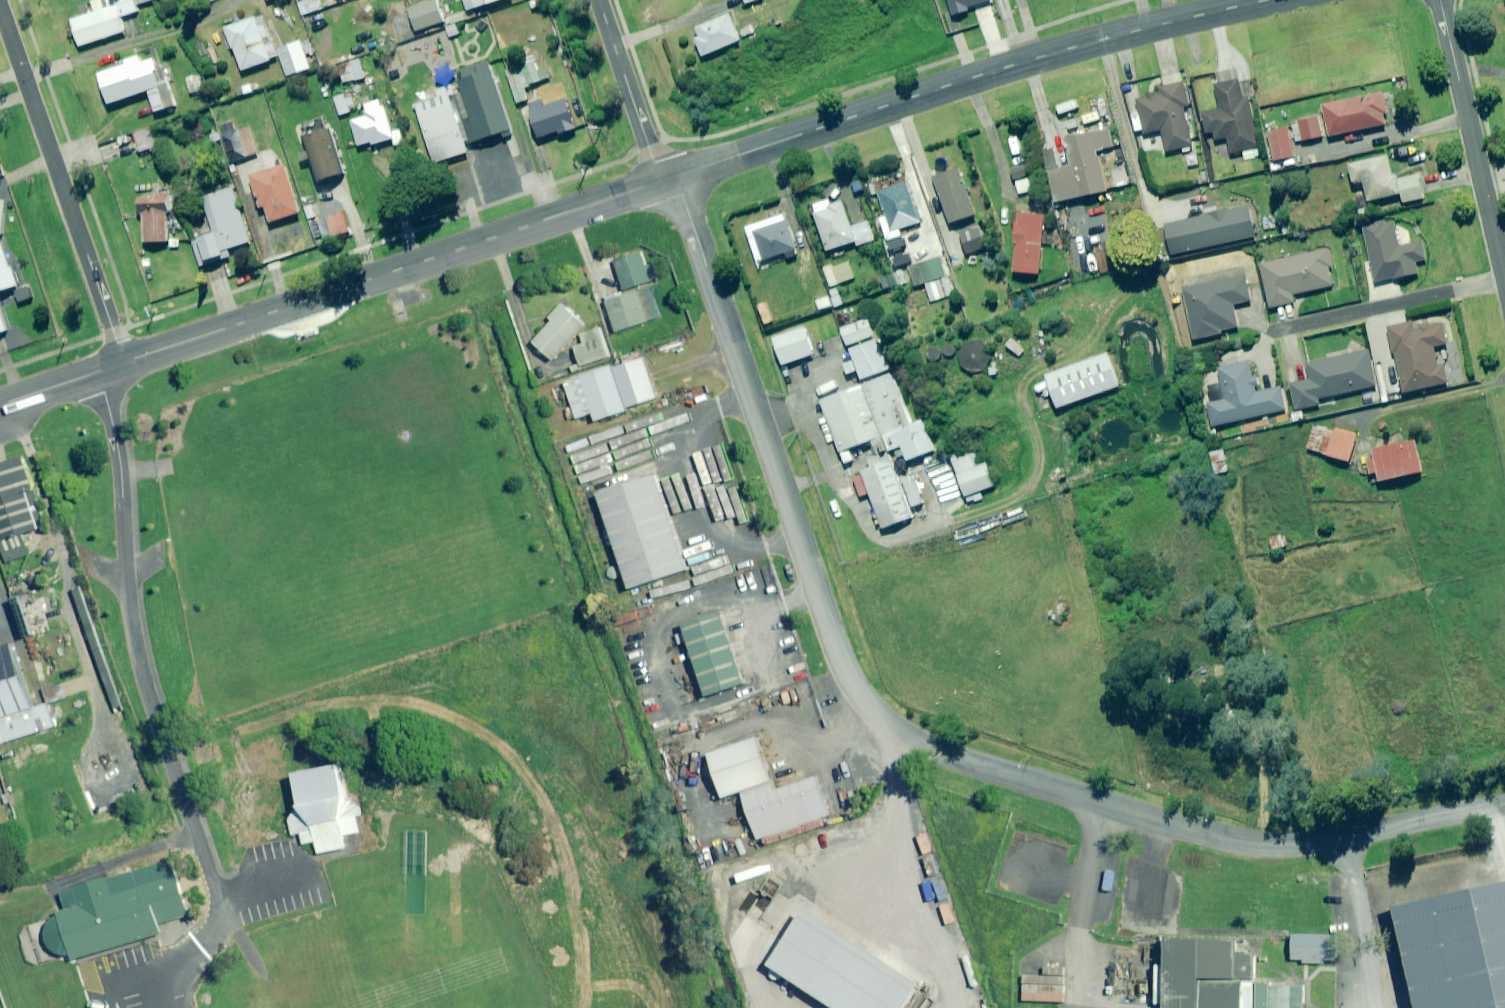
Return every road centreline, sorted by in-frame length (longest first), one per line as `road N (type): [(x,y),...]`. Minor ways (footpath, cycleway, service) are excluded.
road 1 (residential): [(1504,802),(1314,842),(1248,843),(966,761),(905,734),(866,694),(838,641),(690,213),(667,178)]
road 2 (residential): [(667,178),(1064,49),(1268,0)]
road 3 (residential): [(114,364),(667,178)]
road 4 (residential): [(214,922),(215,902),(133,628),(105,392),(114,364)]
road 5 (residential): [(114,364),(116,342),(0,8)]
road 6 (residential): [(1504,279),(1441,0)]
road 7 (residential): [(667,178),(600,0)]
road 8 (residential): [(0,403),(114,364)]

